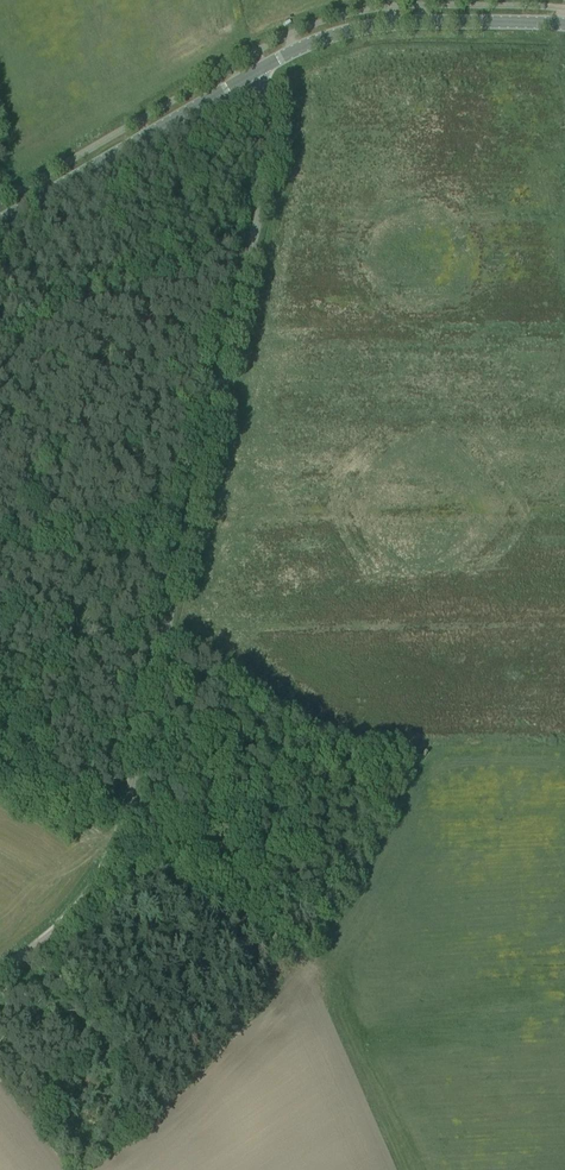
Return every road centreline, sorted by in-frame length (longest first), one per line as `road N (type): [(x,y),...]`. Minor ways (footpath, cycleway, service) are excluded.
road 1 (unclassified): [(0,970),(70,918),(116,838),(274,178),(276,125),(257,71)]
road 2 (tertiary): [(257,71),(345,30),(453,21),(564,25)]
road 3 (tertiary): [(0,224),(257,71)]
road 4 (track): [(116,838),(262,928),(327,985)]

